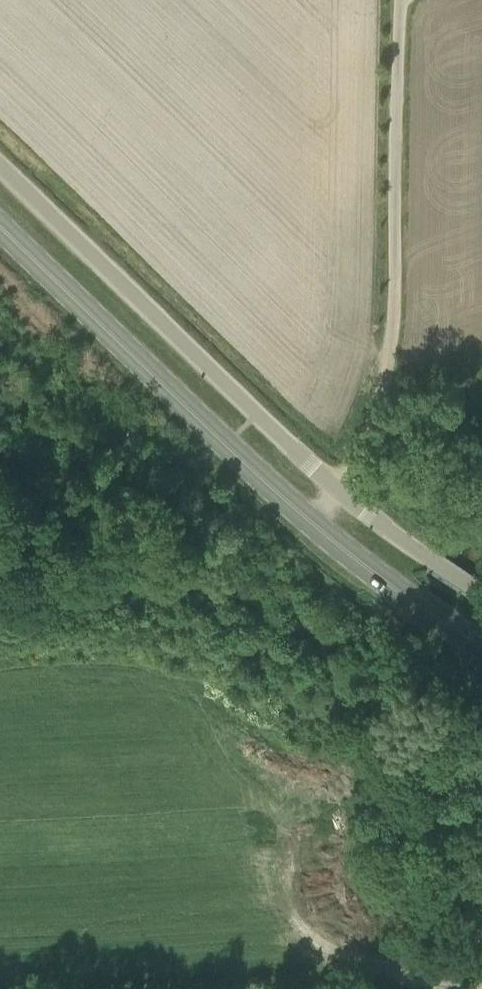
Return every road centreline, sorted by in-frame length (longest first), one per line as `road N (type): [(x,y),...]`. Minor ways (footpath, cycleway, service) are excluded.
road 1 (unclassified): [(341,491),(360,470),(380,415),(391,352),(400,0)]
road 2 (unclassified): [(341,491),(0,167)]
road 3 (primary): [(311,524),(0,232)]
road 4 (track): [(478,988),(469,665),(479,645)]
road 5 (primary): [(479,645),(311,524)]
road 6 (unclassified): [(481,594),(341,491)]

